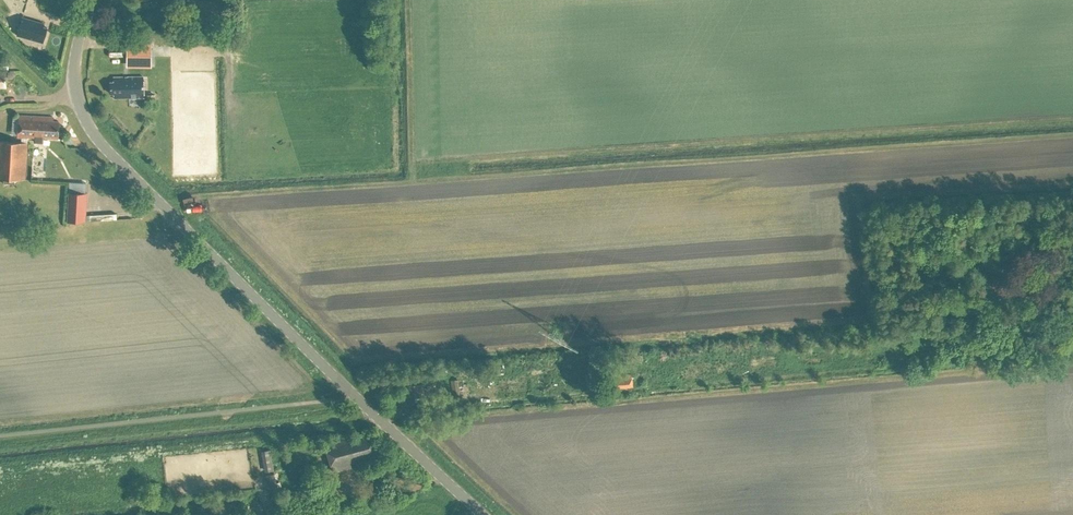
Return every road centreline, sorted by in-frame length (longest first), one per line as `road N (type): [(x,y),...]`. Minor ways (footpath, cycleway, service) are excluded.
road 1 (tertiary): [(483,514),(87,124),(73,75),(91,0)]

